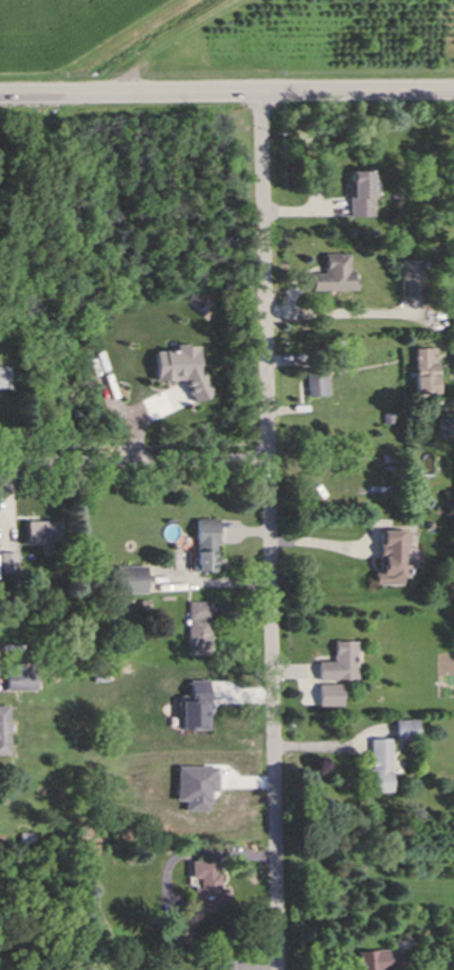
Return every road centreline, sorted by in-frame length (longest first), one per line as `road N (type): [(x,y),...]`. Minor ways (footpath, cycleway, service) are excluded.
road 1 (residential): [(264,94),(278,969)]
road 2 (tertiary): [(0,96),(453,92)]
road 3 (residential): [(264,459),(0,461)]

